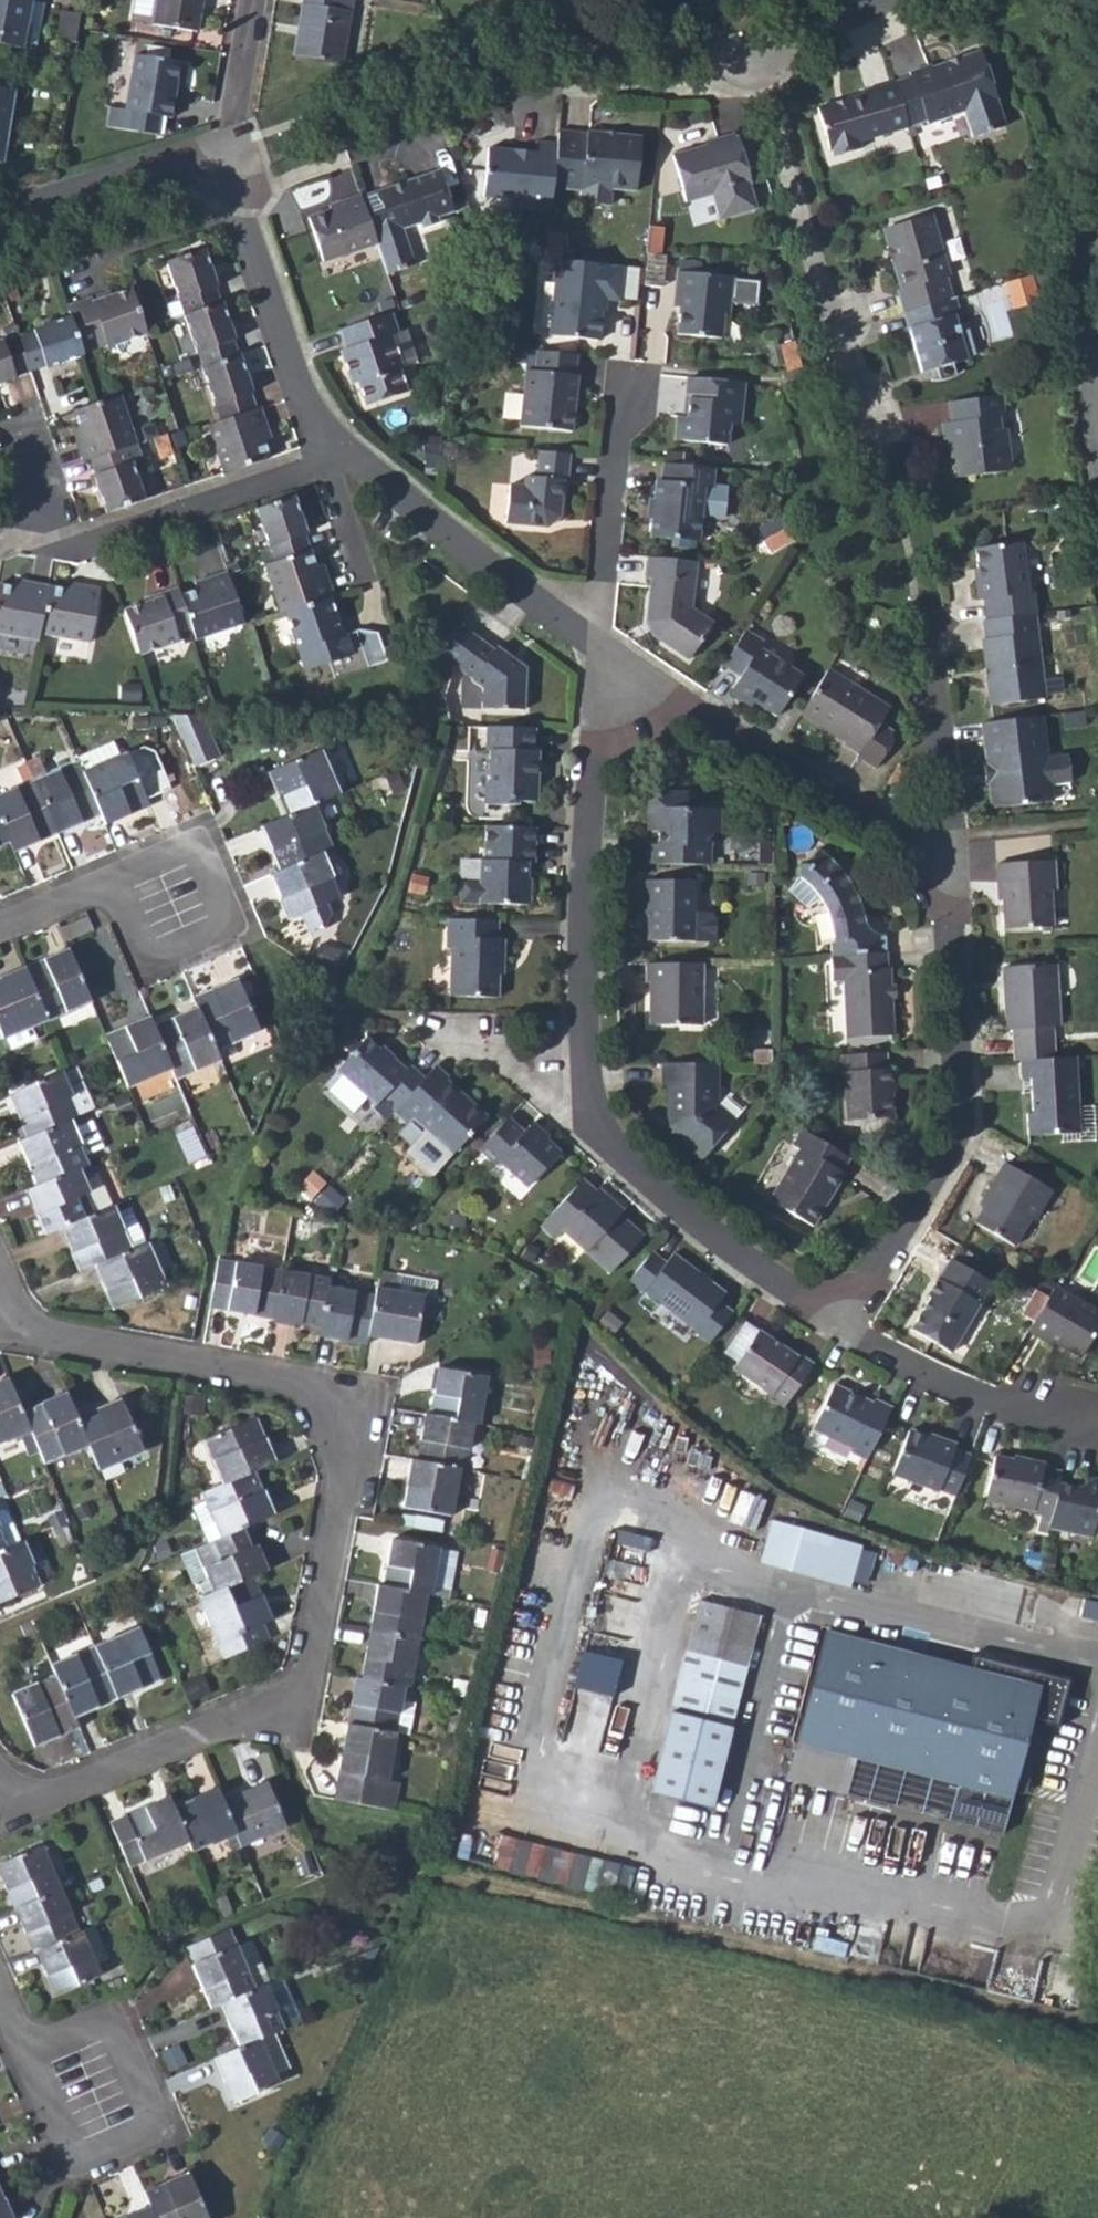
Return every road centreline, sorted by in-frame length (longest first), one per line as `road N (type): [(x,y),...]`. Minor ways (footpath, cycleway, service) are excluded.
road 1 (residential): [(12,1321),(42,1333),(301,1382),(334,1418),(347,1464),(312,1664),(299,1688),(5,1820)]
road 2 (residential): [(837,1327),(961,1133),(946,876)]
road 3 (residential): [(621,671),(596,735),(586,873),(587,1126)]
road 4 (residential): [(871,425),(752,59)]
road 5 (residential): [(946,876),(621,671)]
road 6 (residential): [(576,634),(312,423)]
road 7 (residential): [(587,1126),(685,1216),(837,1327)]
road 8 (residential): [(30,2060),(78,2162),(150,2139),(154,2119),(120,2043),(101,2029)]
road 9 (residential): [(330,467),(81,551),(38,541)]
road 10 (residential): [(312,423),(239,220),(231,149)]
road 11 (residential): [(111,888),(191,854),(204,861),(228,929),(159,963),(141,956)]
road 12 (residential): [(946,876),(931,653),(948,621)]
road 13 (residential): [(837,1327),(995,1398),(1077,1416)]
road 14 (residential): [(0,233),(231,149)]
road 15 (residential): [(576,634),(601,587),(618,438),(635,400)]
road 16 (residential): [(1097,422),(1082,271),(1097,186)]
road 17 (residential): [(587,1126),(468,1042),(409,1019)]
road 18 (residential): [(752,59),(911,0)]
road 19 (residential): [(231,149),(255,0)]

